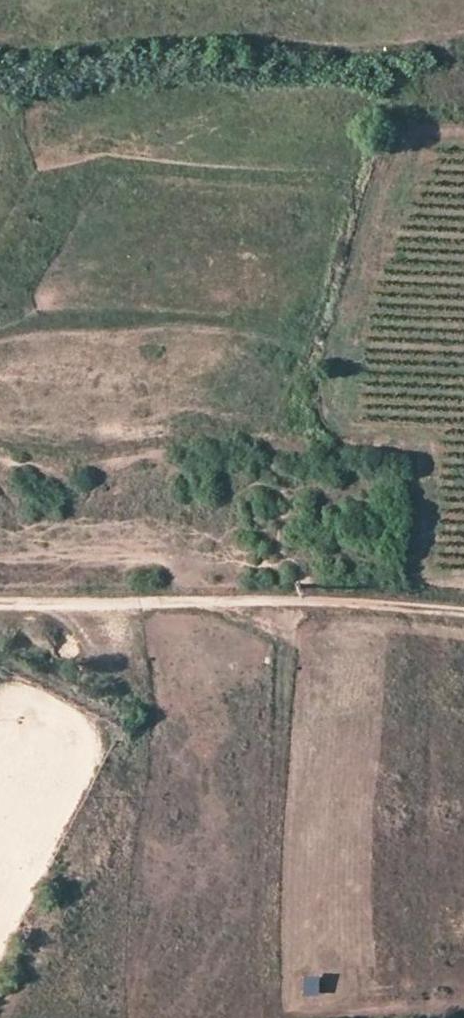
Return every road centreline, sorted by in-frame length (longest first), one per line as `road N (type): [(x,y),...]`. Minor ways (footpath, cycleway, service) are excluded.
road 1 (track): [(463,612),(356,604),(0,605)]

